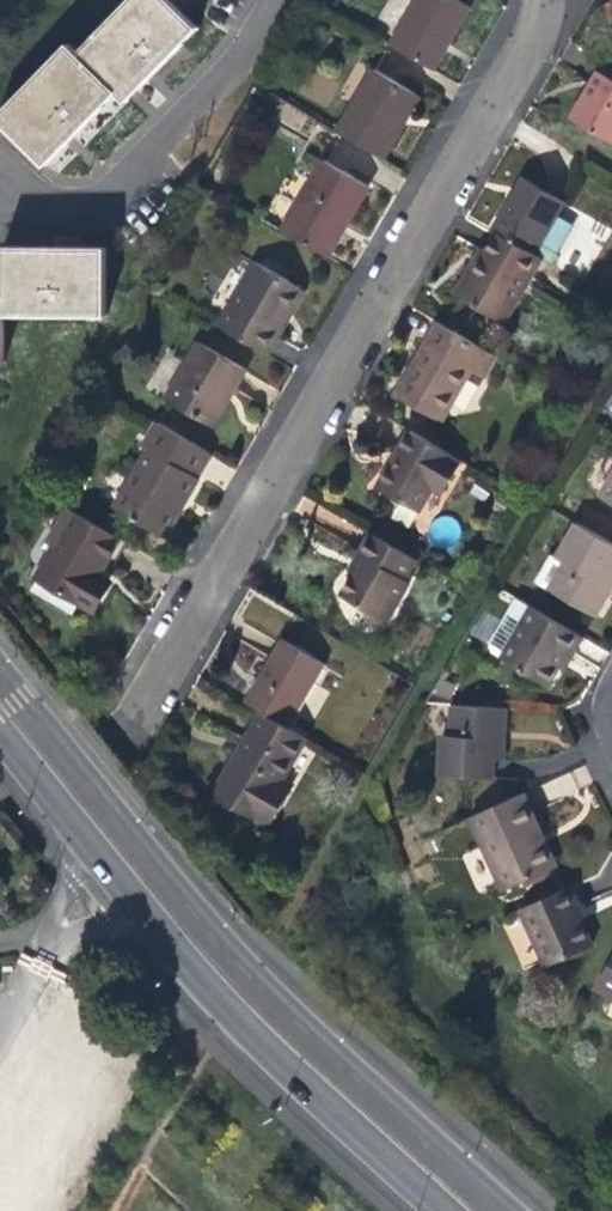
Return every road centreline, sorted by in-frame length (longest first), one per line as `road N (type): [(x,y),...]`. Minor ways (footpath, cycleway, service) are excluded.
road 1 (residential): [(542,0),(133,708)]
road 2 (secondary): [(506,1210),(234,965),(0,686)]
road 3 (secondary): [(0,743),(212,1000),(443,1210)]
road 4 (residential): [(278,0),(238,63),(99,201),(51,206),(36,193)]

